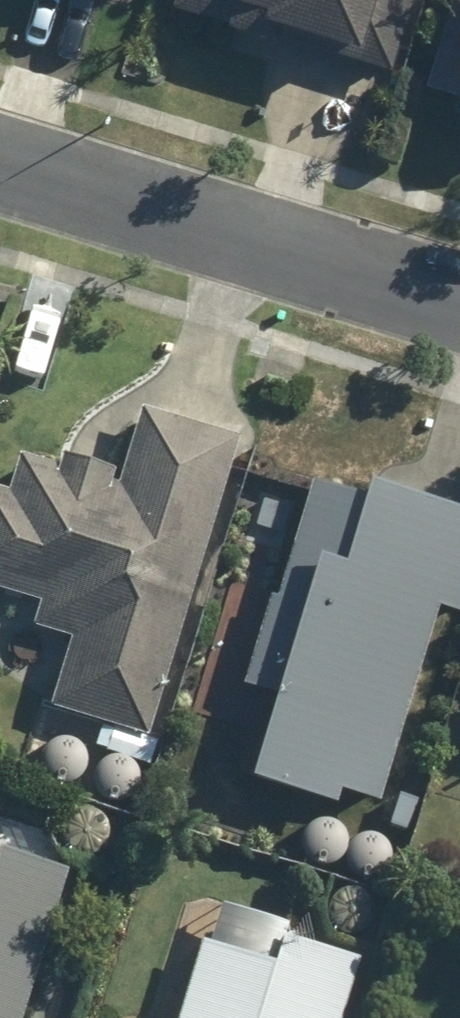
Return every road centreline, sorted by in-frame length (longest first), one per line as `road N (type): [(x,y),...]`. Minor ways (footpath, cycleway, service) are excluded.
road 1 (residential): [(459,303),(0,163)]

